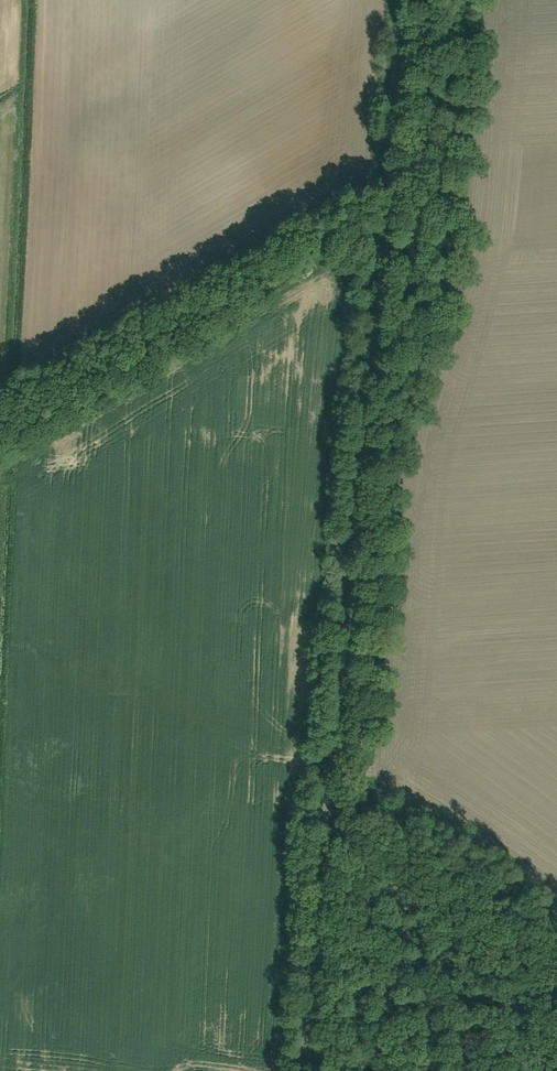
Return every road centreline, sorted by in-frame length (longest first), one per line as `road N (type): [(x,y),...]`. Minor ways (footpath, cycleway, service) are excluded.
road 1 (residential): [(406,0),(306,1070)]
road 2 (track): [(0,434),(389,201)]

